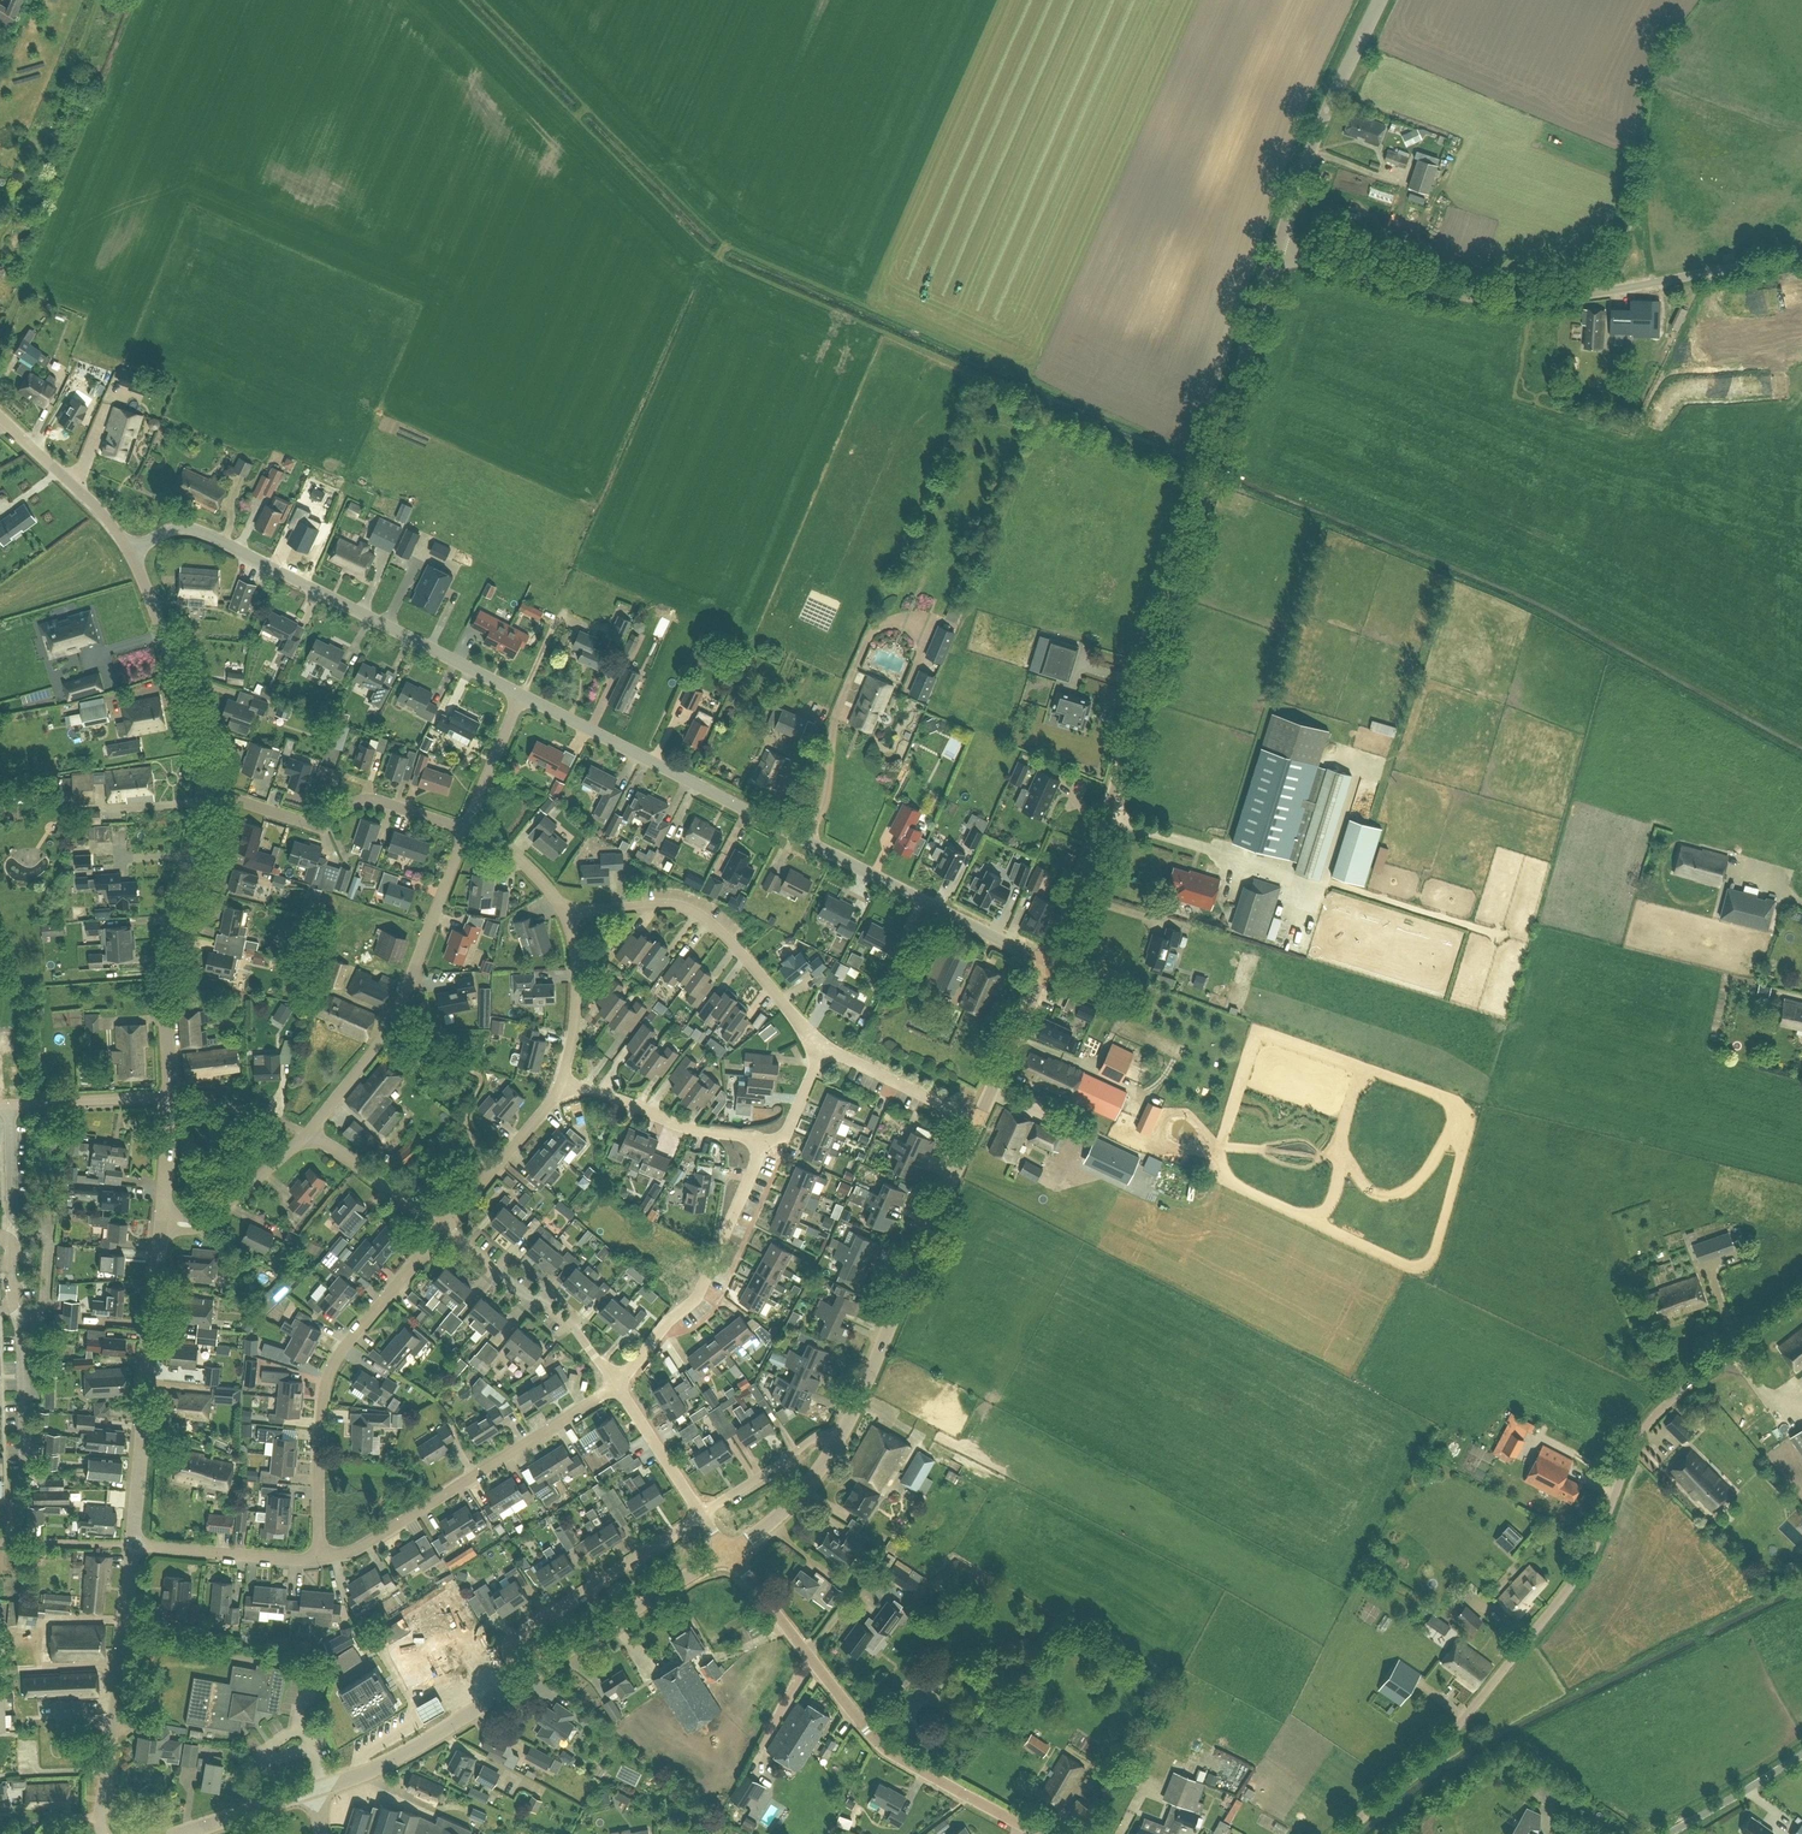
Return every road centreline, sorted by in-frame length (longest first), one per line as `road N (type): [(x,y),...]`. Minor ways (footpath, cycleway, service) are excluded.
road 1 (tertiary): [(1049,962),(1102,828),(1279,253)]
road 2 (unclassified): [(1342,1833),(1454,1728),(1553,1606),(1598,1535),(1649,1422),(1801,1298)]
road 3 (residential): [(1049,962),(520,694)]
road 4 (unclassified): [(1801,254),(1537,297),(1466,296),(1279,253)]
road 5 (residential): [(520,694),(201,531),(177,528),(131,550)]
road 6 (unclassified): [(1039,1833),(900,1759),(872,1734),(728,1551)]
road 7 (residential): [(319,1554),(330,1372),(339,1350),(442,1228)]
road 8 (residential): [(309,1133),(382,1039),(466,828)]
road 9 (residential): [(615,1383),(359,1548),(319,1554)]
road 10 (tertiary): [(840,1436),(978,1120)]
road 11 (residential): [(823,1049),(710,920),(666,905),(568,915)]
road 12 (residential): [(133,1543),(161,1231)]
road 13 (residential): [(170,1097),(165,943),(205,790)]
road 14 (residential): [(100,1833),(133,1543)]
road 15 (residential): [(466,828),(371,798),(306,821),(205,790)]
road 16 (residential): [(521,1681),(509,1649),(516,1635),(703,1512)]
road 17 (tertiary): [(1279,253),(1308,156),(1379,0)]
road 18 (residential): [(205,790),(189,705),(131,550)]
road 19 (tertiary): [(521,1681),(728,1551)]
road 20 (tertiary): [(313,1792),(415,1747),(521,1681)]
road 21 (residential): [(615,1383),(576,1329),(442,1228)]
road 22 (residential): [(442,1228),(565,1081)]
road 23 (residential): [(319,1554),(294,1562),(133,1543)]
road 24 (residential): [(131,550),(0,417)]
road 25 (residential): [(735,1139),(565,1081)]
road 26 (residential): [(724,1243),(615,1383)]
road 27 (tertiary): [(978,1120),(1049,962)]
road 28 (residential): [(978,1120),(823,1049)]
road 29 (residential): [(565,1081),(576,1014),(568,915)]
road 30 (residential): [(442,1228),(309,1133)]
road 31 (tertiary): [(728,1551),(800,1494),(840,1436)]
road 32 (residential): [(10,1103),(170,1097)]
road 33 (unclassified): [(1663,1833),(1801,1753)]
road 34 (residential): [(703,1512),(808,1442),(840,1436)]
road 35 (residential): [(703,1512),(615,1383)]
road 36 (residential): [(466,828),(520,694)]
road 37 (residential): [(26,1472),(22,1329)]
road 38 (tertiary): [(178,1833),(313,1792)]
road 39 (residential): [(22,1329),(46,1302),(50,1244),(41,1231),(12,1227)]
road 40 (residential): [(568,915),(523,860),(466,828)]
road 41 (residential): [(778,1129),(784,1140),(749,1222),(724,1243)]
road 42 (residential): [(0,1542),(133,1543)]
road 43 (residential): [(215,1215),(309,1133)]
road 44 (residential): [(12,1227),(10,1103)]

